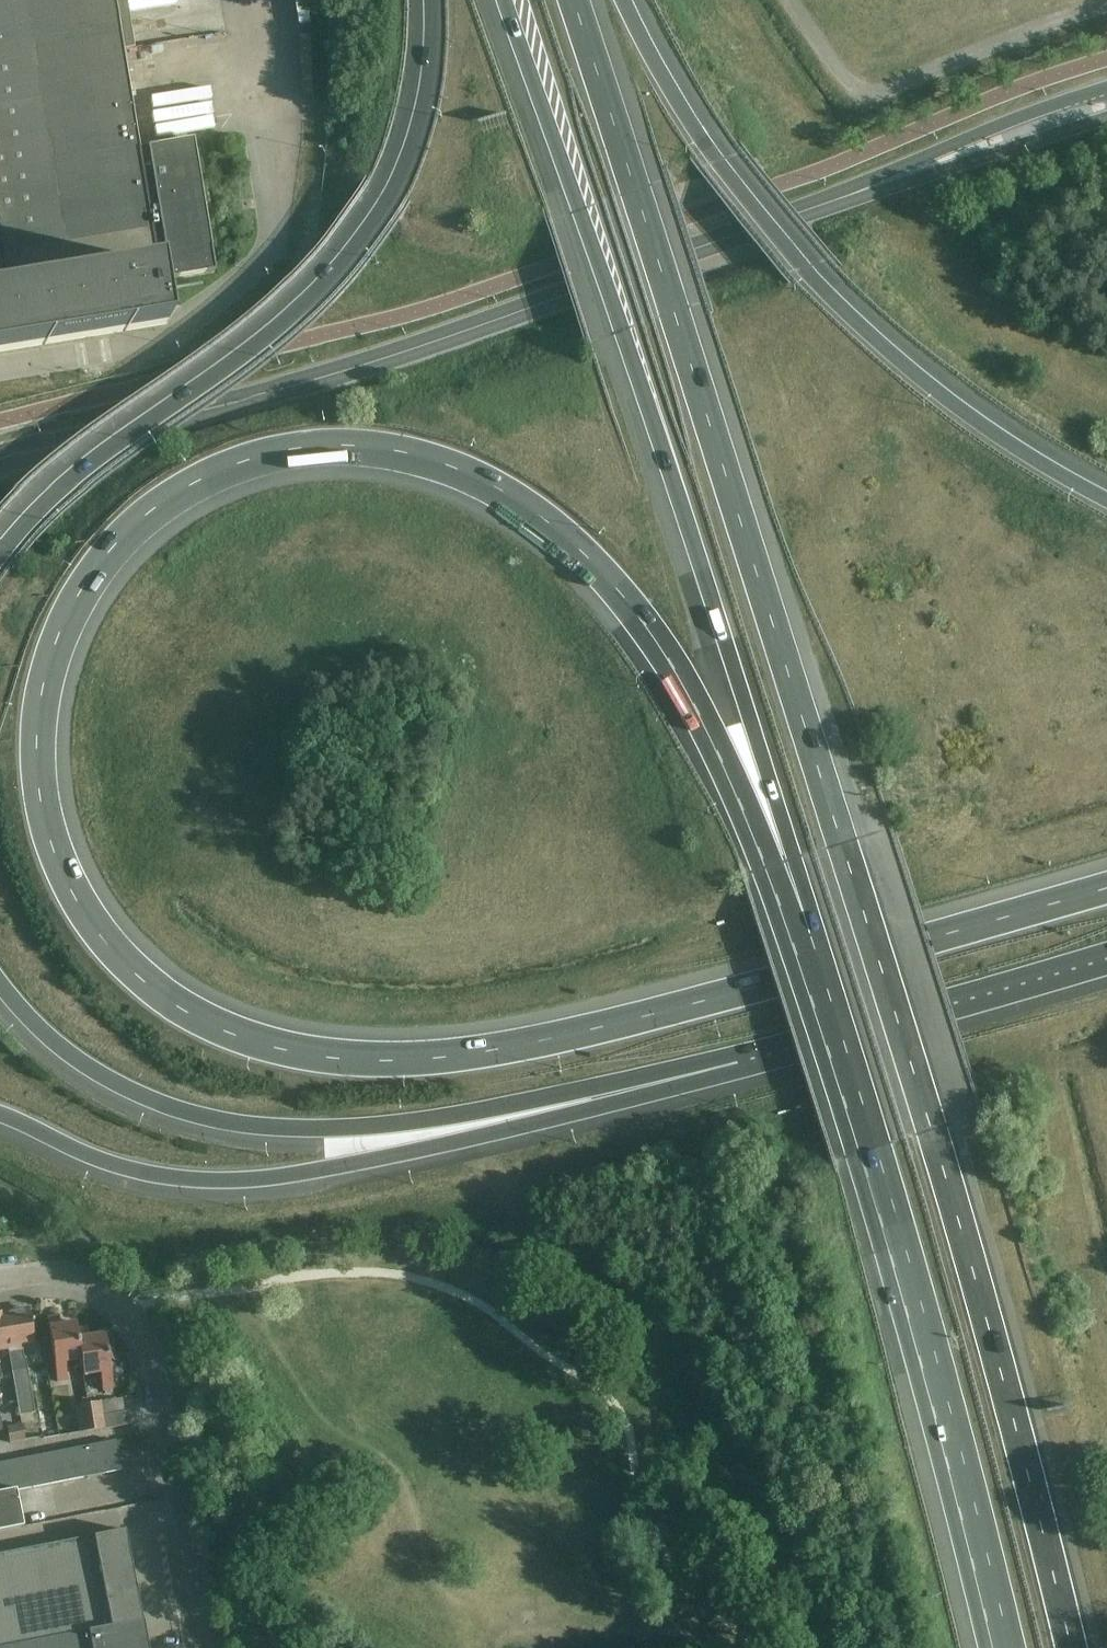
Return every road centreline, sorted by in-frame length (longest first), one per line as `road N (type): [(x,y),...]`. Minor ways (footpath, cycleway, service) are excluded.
road 1 (motorway): [(1106,888),(768,989),(475,1055),(409,1061),(276,1050),(158,996),(83,915),(56,862),(42,798),(45,680),(83,592),(110,552),(179,494),(277,451),(376,448),(443,462),(539,514),(659,641),(797,921)]
road 2 (motorway): [(1070,1647),(1003,1373),(931,1130),(572,0)]
road 3 (secondary): [(0,460),(372,363),(944,161)]
road 4 (motorway): [(508,0),(750,713),(795,859),(797,921)]
road 5 (motorway): [(0,986),(65,1054),(120,1087),(166,1107),(275,1128),(476,1115),(805,1043)]
road 6 (motorway): [(0,1116),(122,1165),(237,1182),(707,1083),(805,1043)]
road 7 (motorway): [(797,921),(869,1149),(1003,1647)]
road 8 (motorway): [(430,0),(428,100),(413,150),(361,245),(307,309),(86,470),(0,557)]
road 9 (motorway): [(1106,497),(961,411),(861,328),(717,161),(625,0)]
road 10 (residential): [(203,1647),(142,1354),(112,1310),(82,1290),(0,1289)]
road 11 (motorway): [(805,1043),(1106,951)]
road 12 (secondary): [(1106,89),(991,132),(944,161)]
road 13 (secondary): [(944,161),(993,154),(1106,118)]

